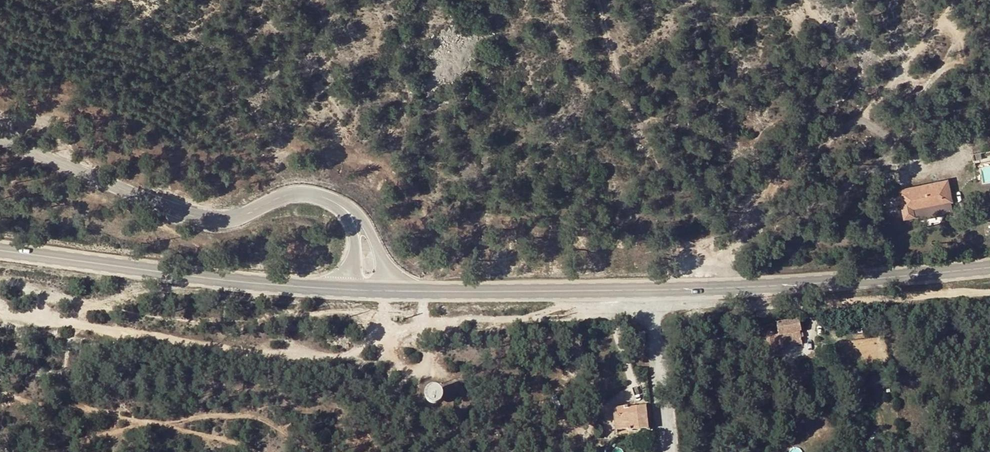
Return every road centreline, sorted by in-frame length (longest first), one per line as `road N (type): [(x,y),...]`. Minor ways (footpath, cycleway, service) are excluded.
road 1 (secondary): [(989,268),(741,287),(387,291)]
road 2 (track): [(706,288),(764,175),(758,159),(737,147),(631,110),(599,0)]
road 3 (tertiary): [(346,207),(285,195),(215,223),(0,147)]
road 4 (secondary): [(355,289),(271,286),(0,250)]
road 5 (track): [(989,291),(850,306),(651,308)]
road 6 (track): [(379,451),(368,438),(379,400),(427,339),(426,320)]

